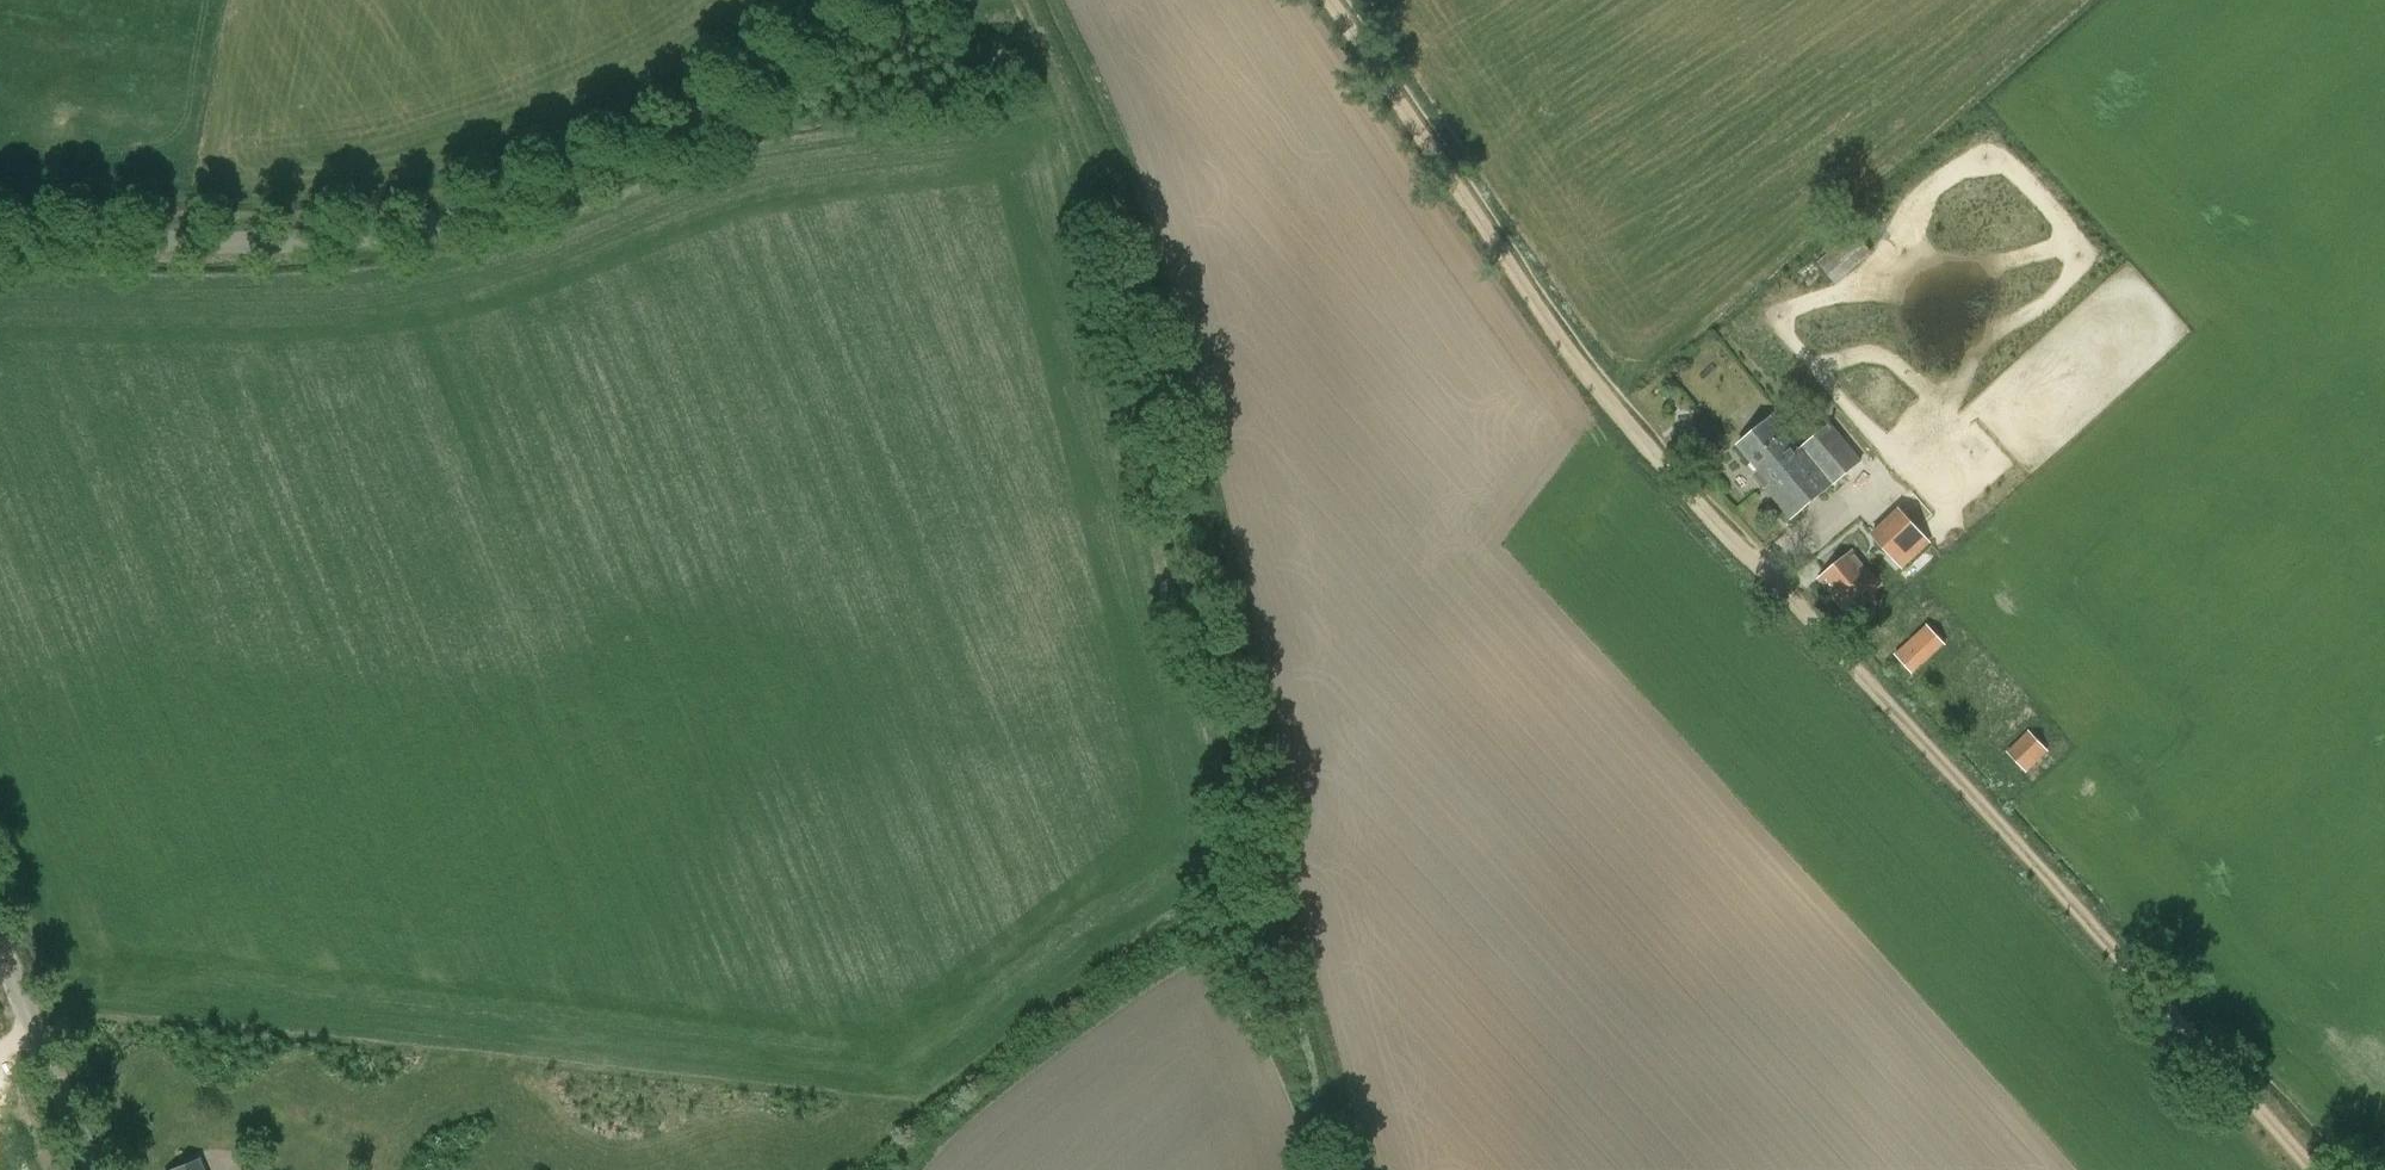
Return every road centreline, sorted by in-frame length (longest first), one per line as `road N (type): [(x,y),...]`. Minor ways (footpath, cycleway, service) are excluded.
road 1 (track): [(2308,1169),(1892,734),(1596,370),(1342,0)]
road 2 (unclassified): [(0,218),(443,206),(550,161),(848,0)]
road 3 (unclassified): [(87,1169),(0,958)]

